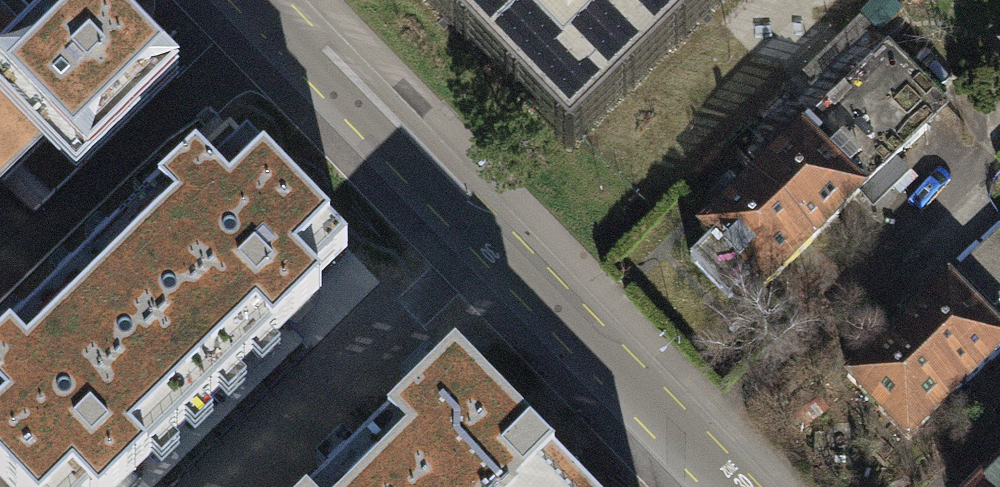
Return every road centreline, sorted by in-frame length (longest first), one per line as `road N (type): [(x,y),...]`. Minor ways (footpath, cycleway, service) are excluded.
road 1 (unclassified): [(730,486),(256,0)]

